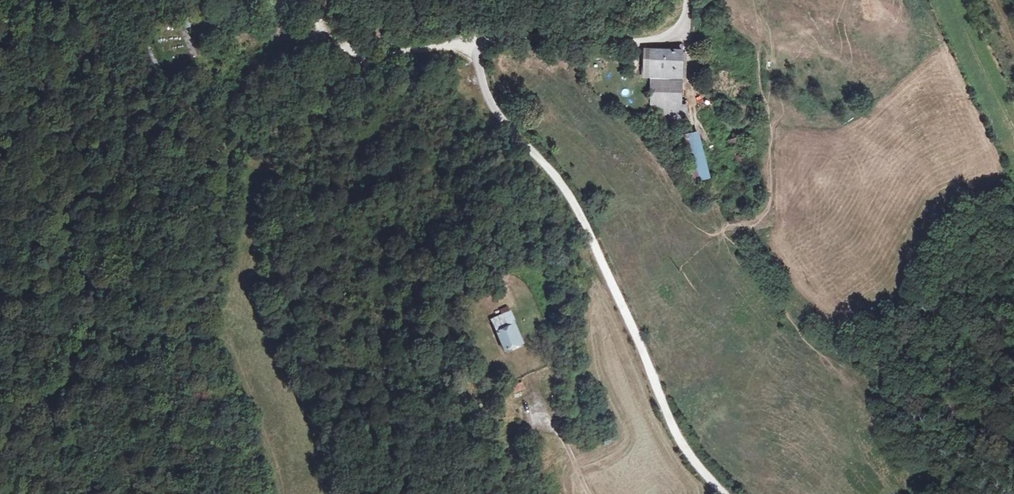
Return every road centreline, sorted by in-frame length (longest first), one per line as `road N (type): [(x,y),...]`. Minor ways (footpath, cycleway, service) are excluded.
road 1 (track): [(344,53),(315,106),(236,149),(224,166),(210,290),(194,319),(31,404),(0,441)]
road 2 (track): [(511,128),(576,210),(668,421),(725,493)]
road 3 (unclassified): [(511,128),(481,67),(485,40),(657,38),(673,33),(687,0)]
road 4 (track): [(344,53),(478,45)]

